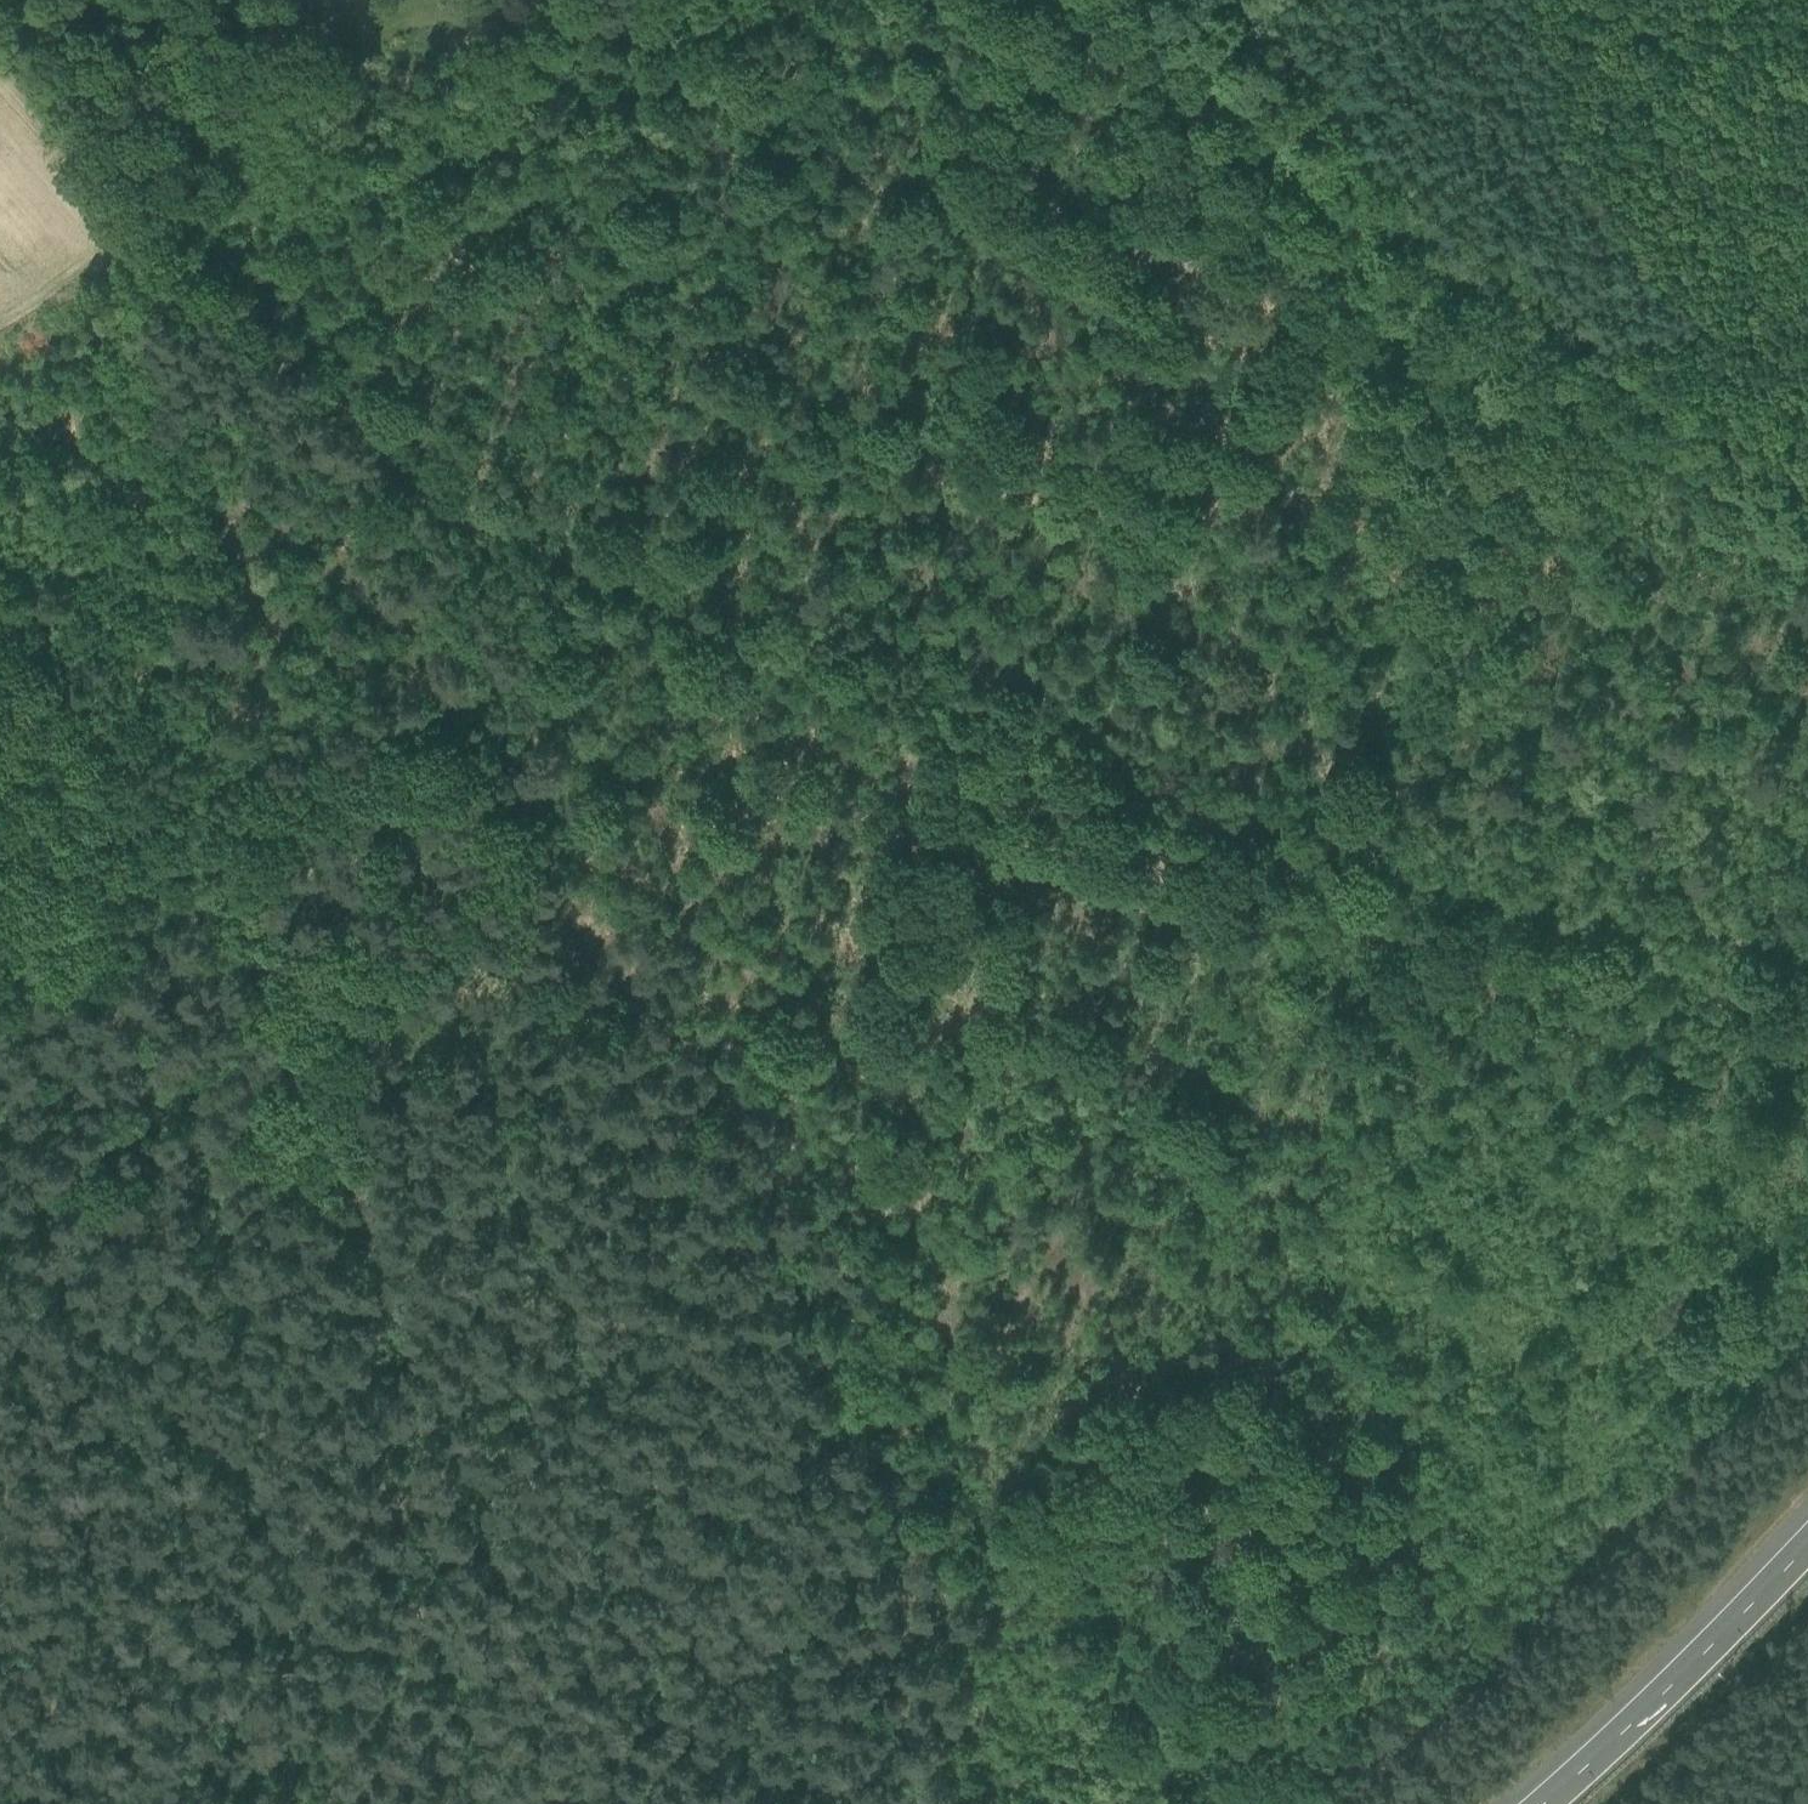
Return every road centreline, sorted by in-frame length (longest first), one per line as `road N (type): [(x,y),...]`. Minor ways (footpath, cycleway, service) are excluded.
road 1 (motorway): [(1807,1548),(1543,1803)]

